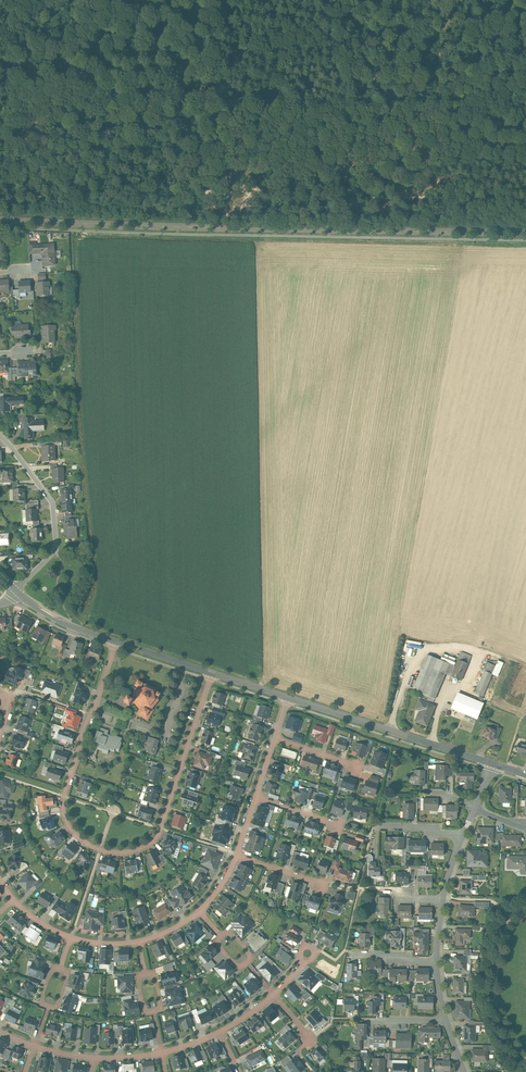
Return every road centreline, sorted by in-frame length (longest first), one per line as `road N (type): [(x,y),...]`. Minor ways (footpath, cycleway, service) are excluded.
road 1 (track): [(525,201),(201,188),(0,191)]
road 2 (tertiary): [(525,234),(0,219)]
road 3 (residential): [(116,641),(64,804),(75,833),(101,850),(133,852),(157,838),(212,674)]
road 4 (tertiary): [(489,763),(288,698)]
road 5 (track): [(439,199),(442,0)]
road 6 (track): [(0,191),(3,0)]
road 7 (residential): [(16,589),(56,549),(54,503),(0,433)]

